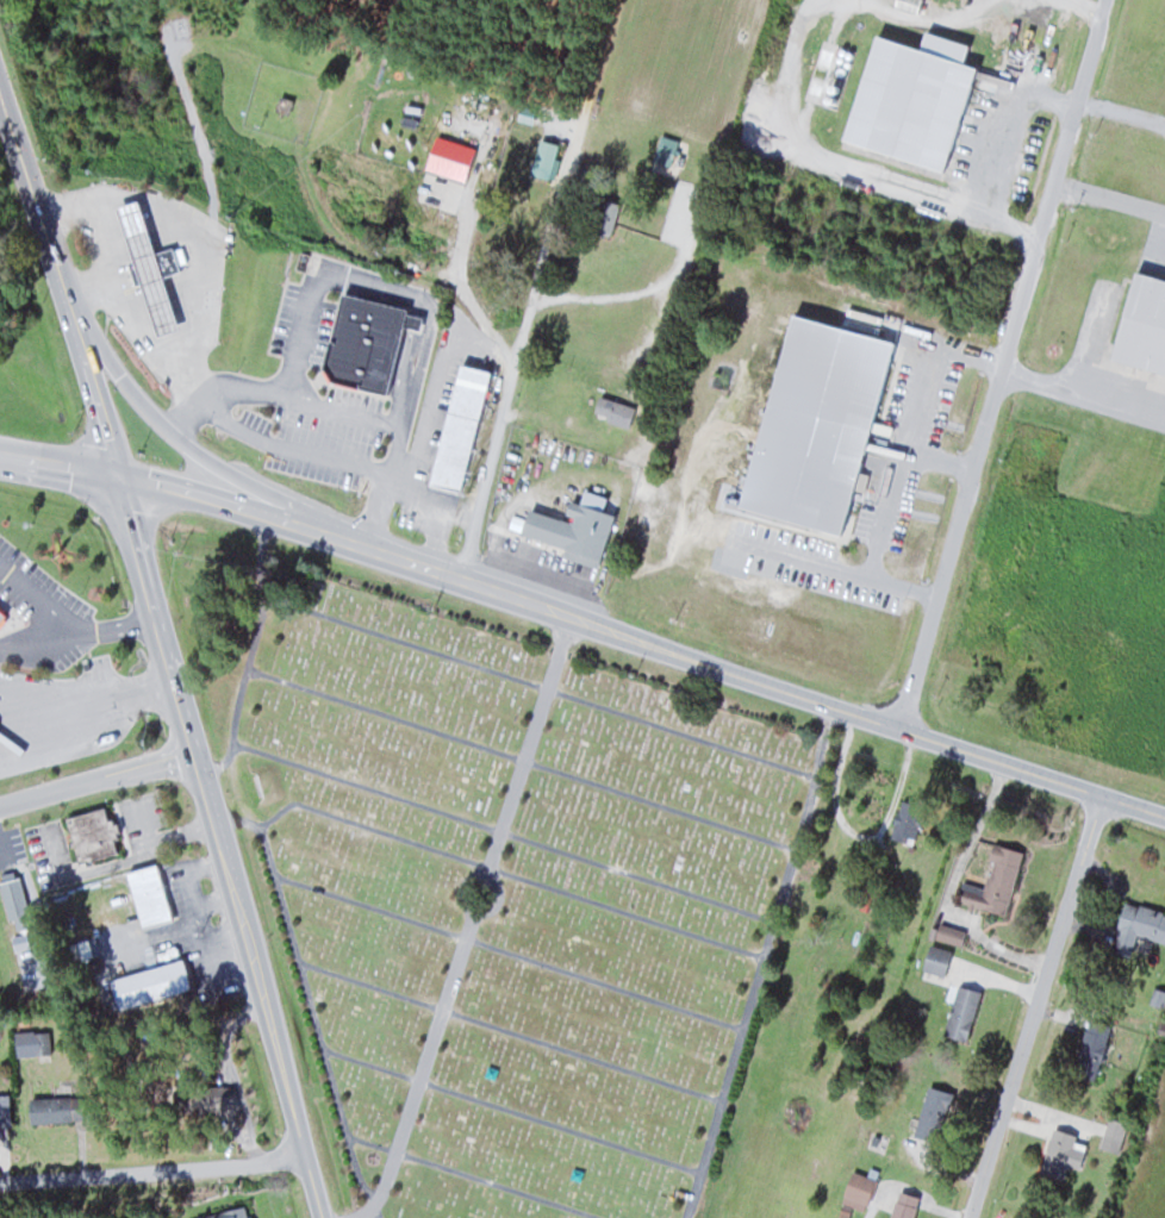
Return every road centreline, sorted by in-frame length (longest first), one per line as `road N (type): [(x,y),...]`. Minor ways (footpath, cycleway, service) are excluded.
road 1 (primary): [(323,1217),(68,292),(0,88)]
road 2 (secondary): [(1103,797),(373,546),(118,475)]
road 3 (residential): [(898,727),(1106,0)]
road 4 (residential): [(460,575),(580,0)]
road 5 (residential): [(971,1217),(1103,797)]
road 6 (primary): [(373,546),(182,439),(123,380),(68,292)]
road 7 (residential): [(0,1179),(306,1155)]

